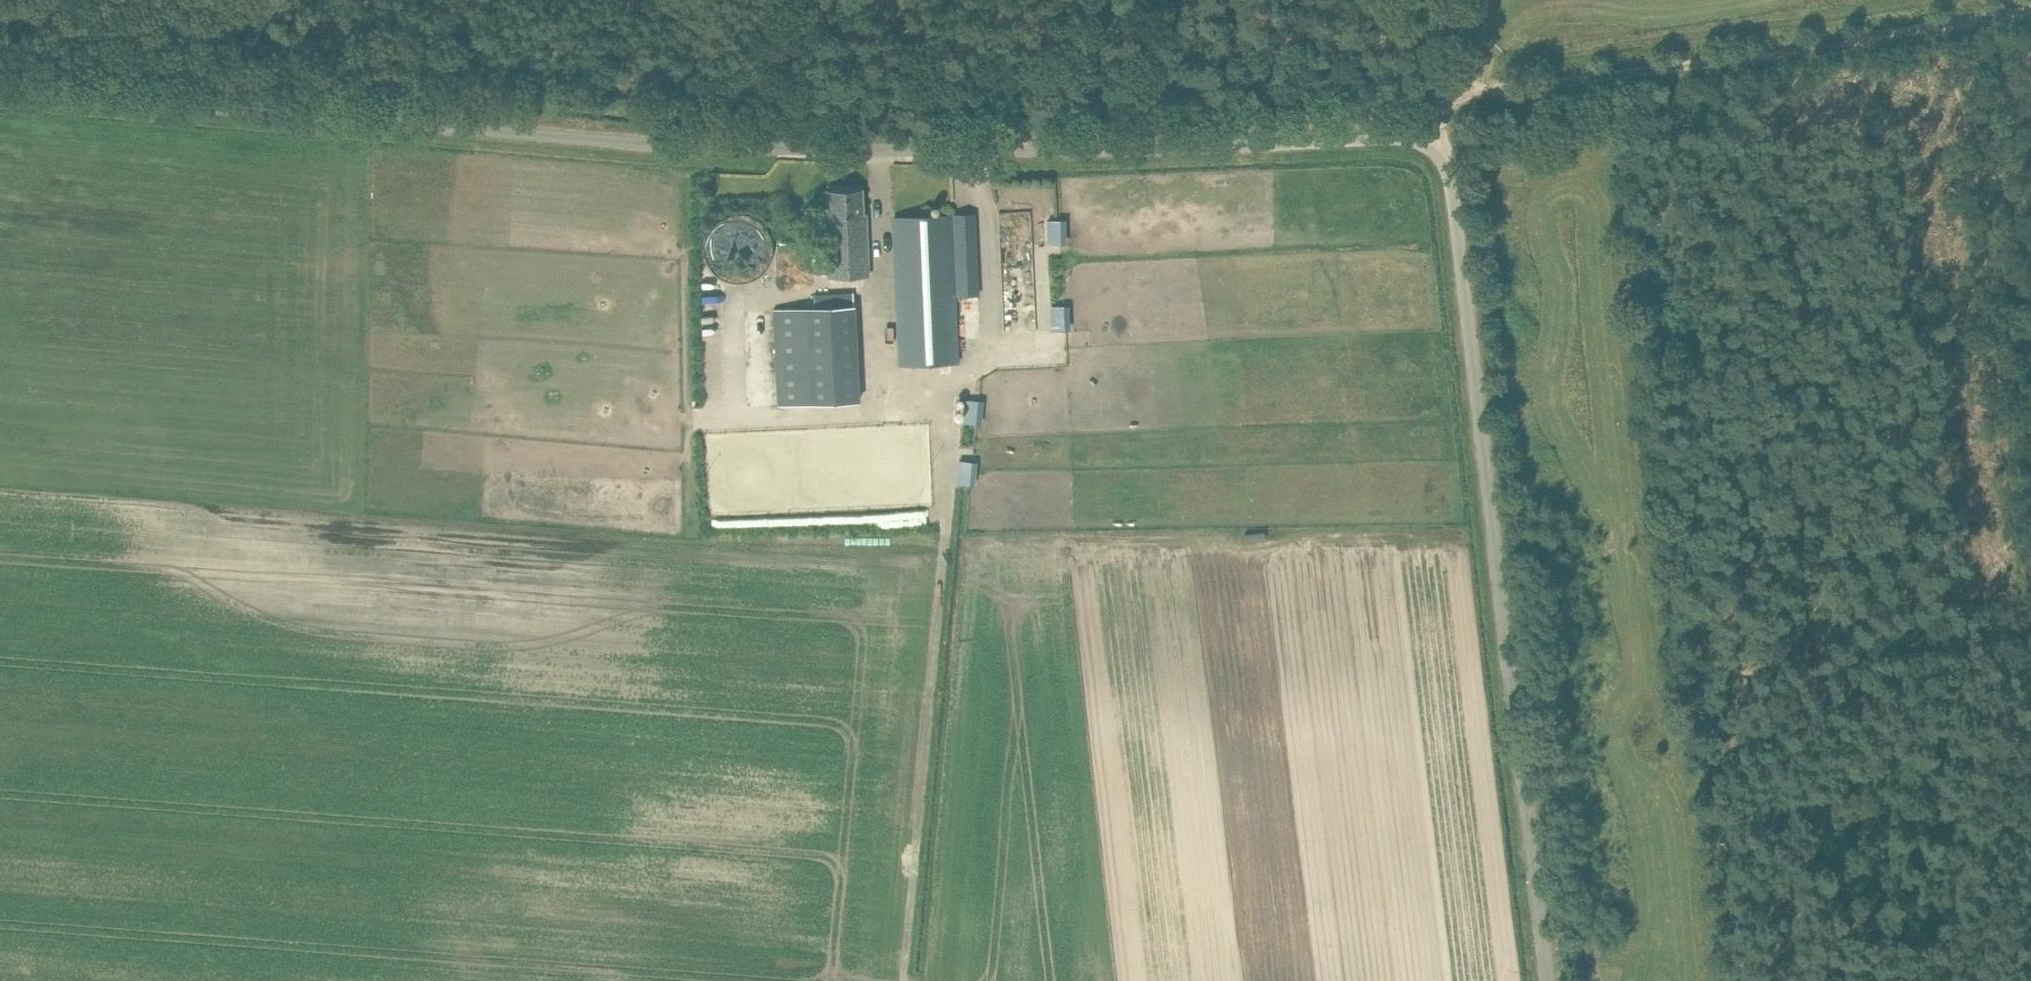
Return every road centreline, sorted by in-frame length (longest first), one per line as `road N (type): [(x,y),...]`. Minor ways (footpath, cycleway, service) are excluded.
road 1 (unclassified): [(1548,980),(1450,173),(1434,146),(1405,138),(839,153),(0,88)]
road 2 (track): [(1438,109),(1941,18)]

